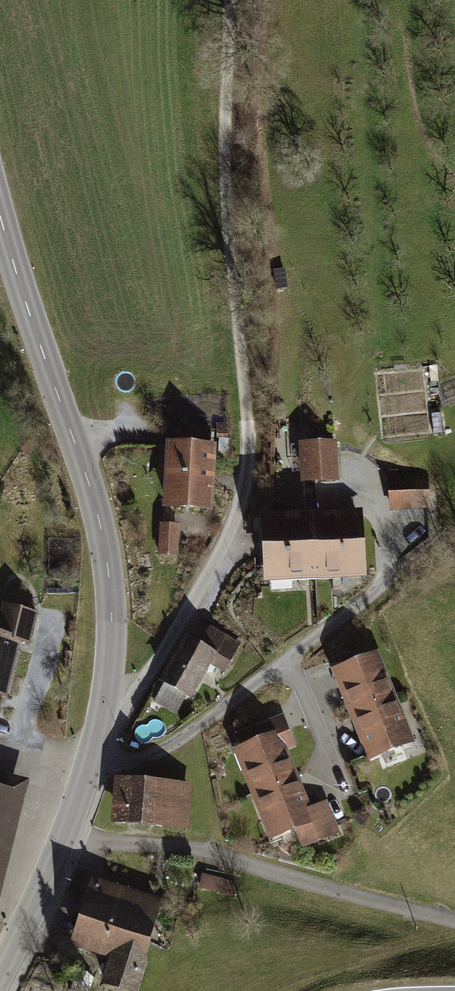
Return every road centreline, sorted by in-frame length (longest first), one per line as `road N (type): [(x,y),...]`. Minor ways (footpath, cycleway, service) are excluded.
road 1 (tertiary): [(0,216),(100,523),(112,617),(100,729)]
road 2 (track): [(260,462),(241,251),(237,0)]
road 3 (residential): [(92,758),(126,762),(200,725),(402,574)]
road 4 (residential): [(100,729),(123,717),(222,572),(260,462)]
road 5 (tertiary): [(92,758),(0,977)]

